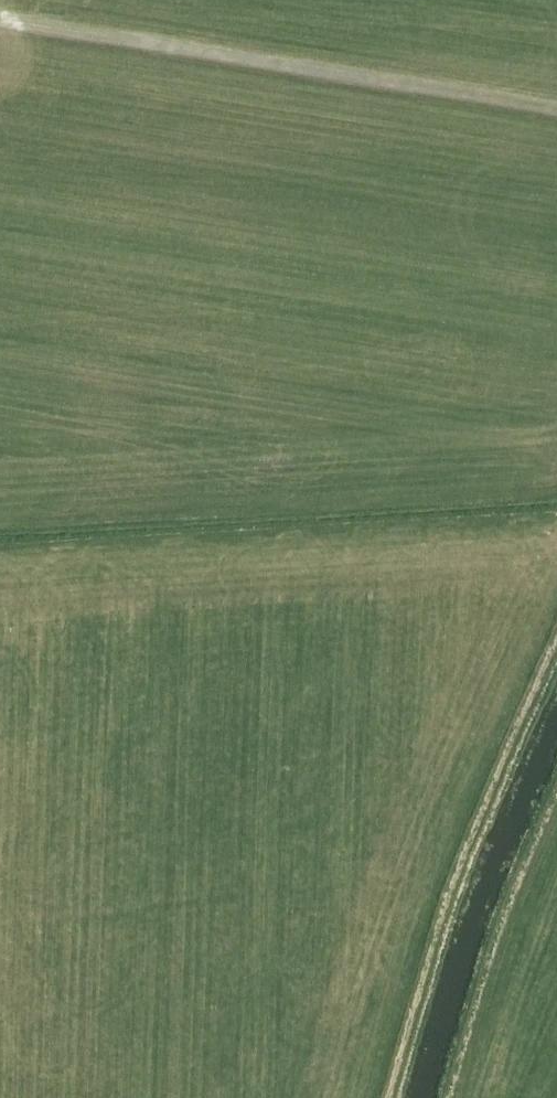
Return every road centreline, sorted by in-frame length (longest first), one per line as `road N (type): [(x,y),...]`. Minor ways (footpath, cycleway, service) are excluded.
road 1 (track): [(400,1097),(493,803),(556,656)]

